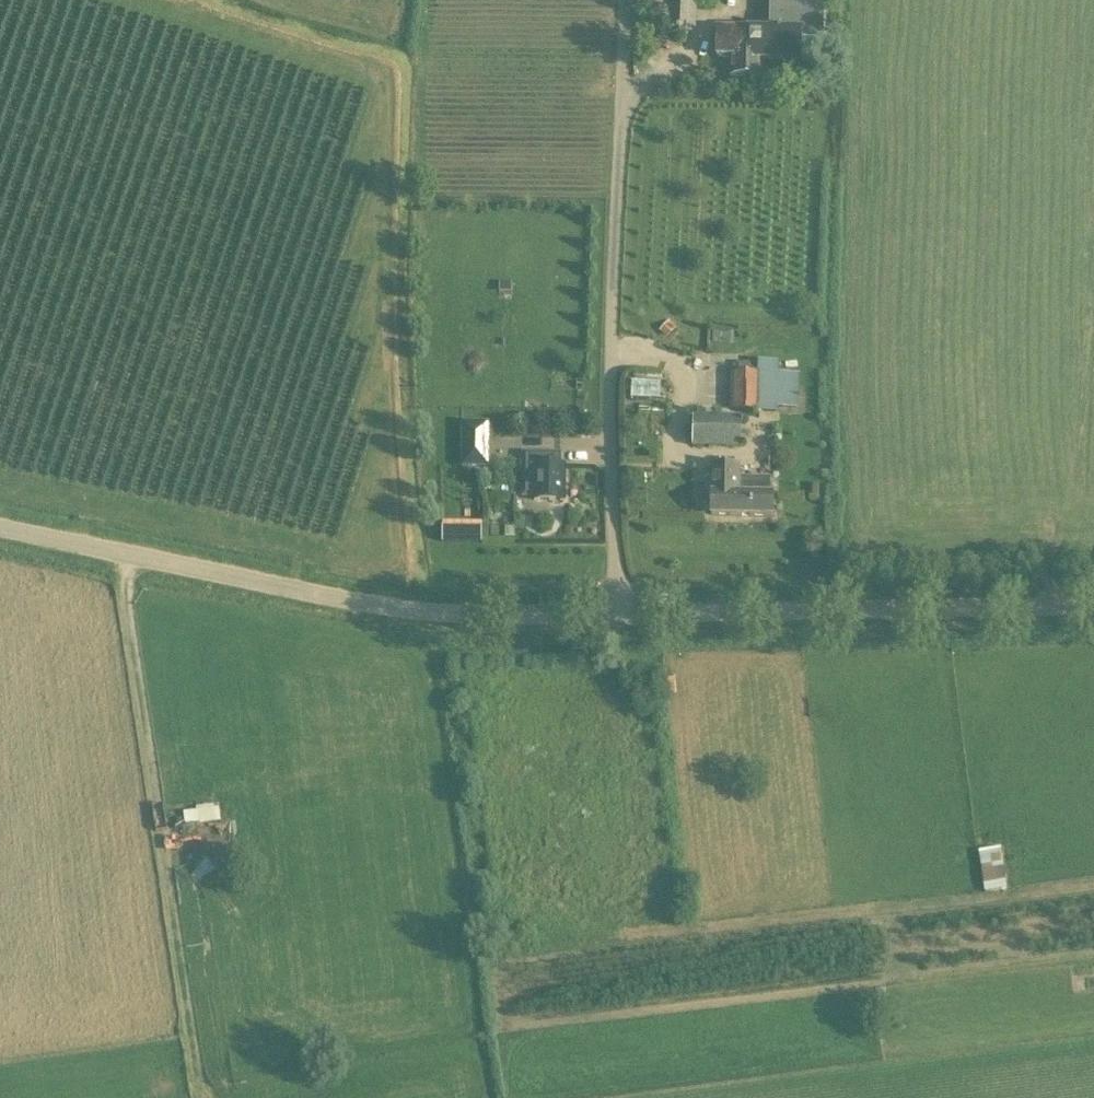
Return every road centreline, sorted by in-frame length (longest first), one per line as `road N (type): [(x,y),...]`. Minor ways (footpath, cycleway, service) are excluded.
road 1 (residential): [(613,624),(608,373),(630,0)]
road 2 (unclassified): [(613,624),(413,621),(0,529)]
road 3 (track): [(128,557),(125,583),(202,1097)]
road 4 (unclassified): [(1093,608),(613,624)]

